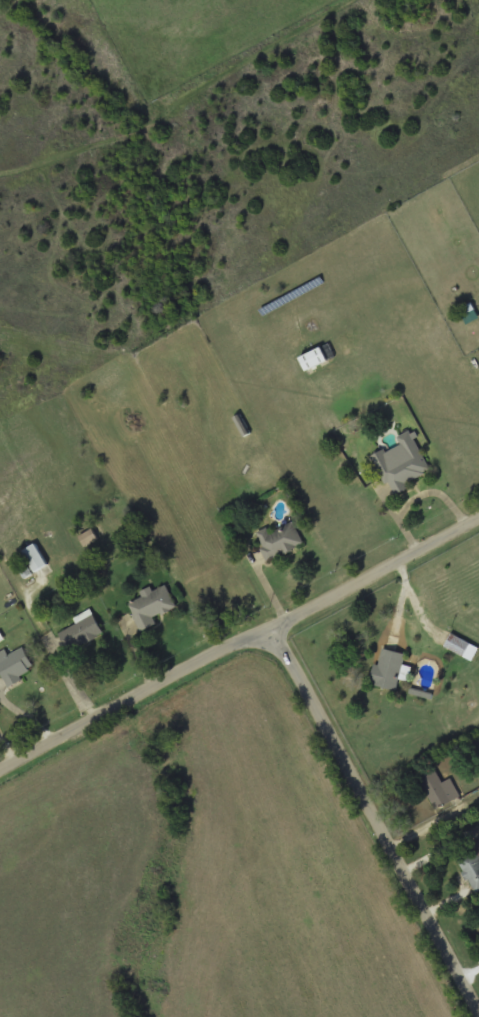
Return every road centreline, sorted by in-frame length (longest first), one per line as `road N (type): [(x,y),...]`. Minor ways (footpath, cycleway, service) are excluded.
road 1 (residential): [(0,770),(478,520)]
road 2 (residential): [(478,1007),(279,630)]

